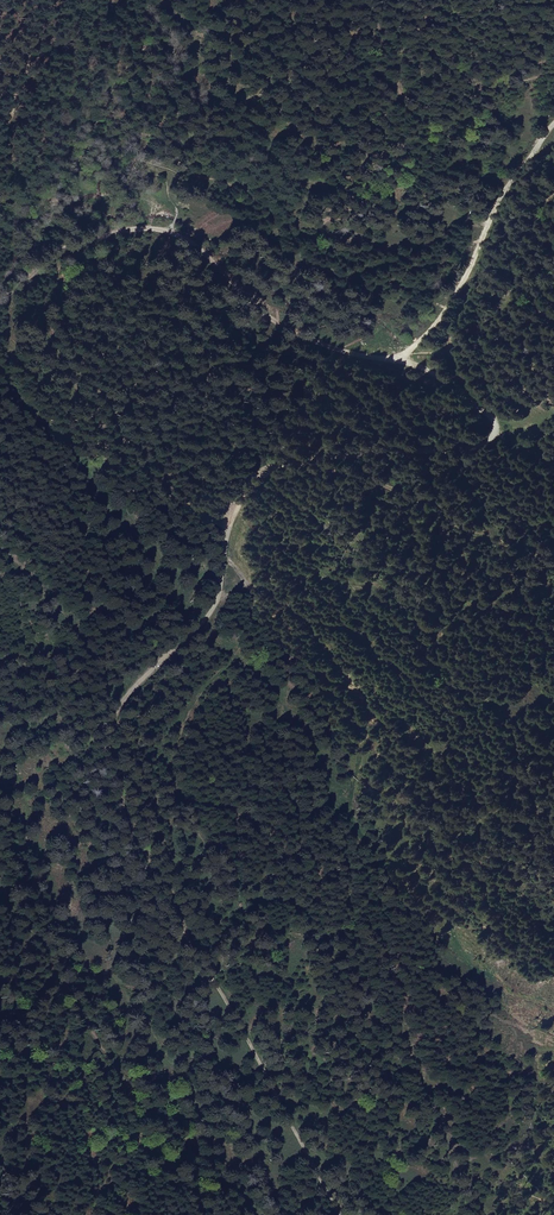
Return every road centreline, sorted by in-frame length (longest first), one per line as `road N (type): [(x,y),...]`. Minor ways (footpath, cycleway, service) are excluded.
road 1 (track): [(340,1214),(127,822),(111,737),(124,702),(218,604),(230,535),(260,481),(304,461),(464,449),(490,439),(493,419),(445,381),(396,359)]
road 2 (track): [(0,878),(209,1214)]
road 3 (track): [(396,359),(437,323),(491,215),(553,125)]
road 4 (track): [(169,231),(273,321),(335,349),(396,359)]
road 5 (track): [(0,303),(68,246),(131,229),(169,231)]
road 6 (track): [(177,211),(122,196),(65,201),(0,234)]
road 7 (track): [(493,419),(449,350),(471,266)]

